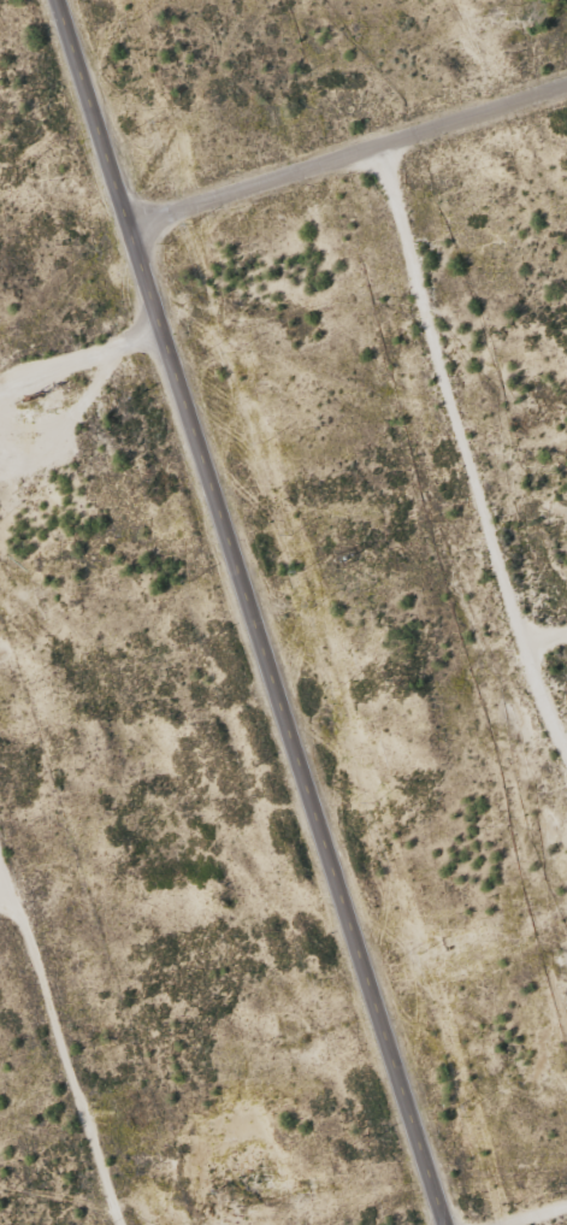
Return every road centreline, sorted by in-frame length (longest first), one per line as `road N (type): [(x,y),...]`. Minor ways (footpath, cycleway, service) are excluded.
road 1 (secondary): [(58,0),(451,1224)]
road 2 (track): [(374,145),(566,788)]
road 3 (track): [(0,846),(45,915),(51,1007),(127,1224)]
road 4 (residential): [(130,226),(374,145)]
road 5 (residential): [(374,145),(566,84)]

